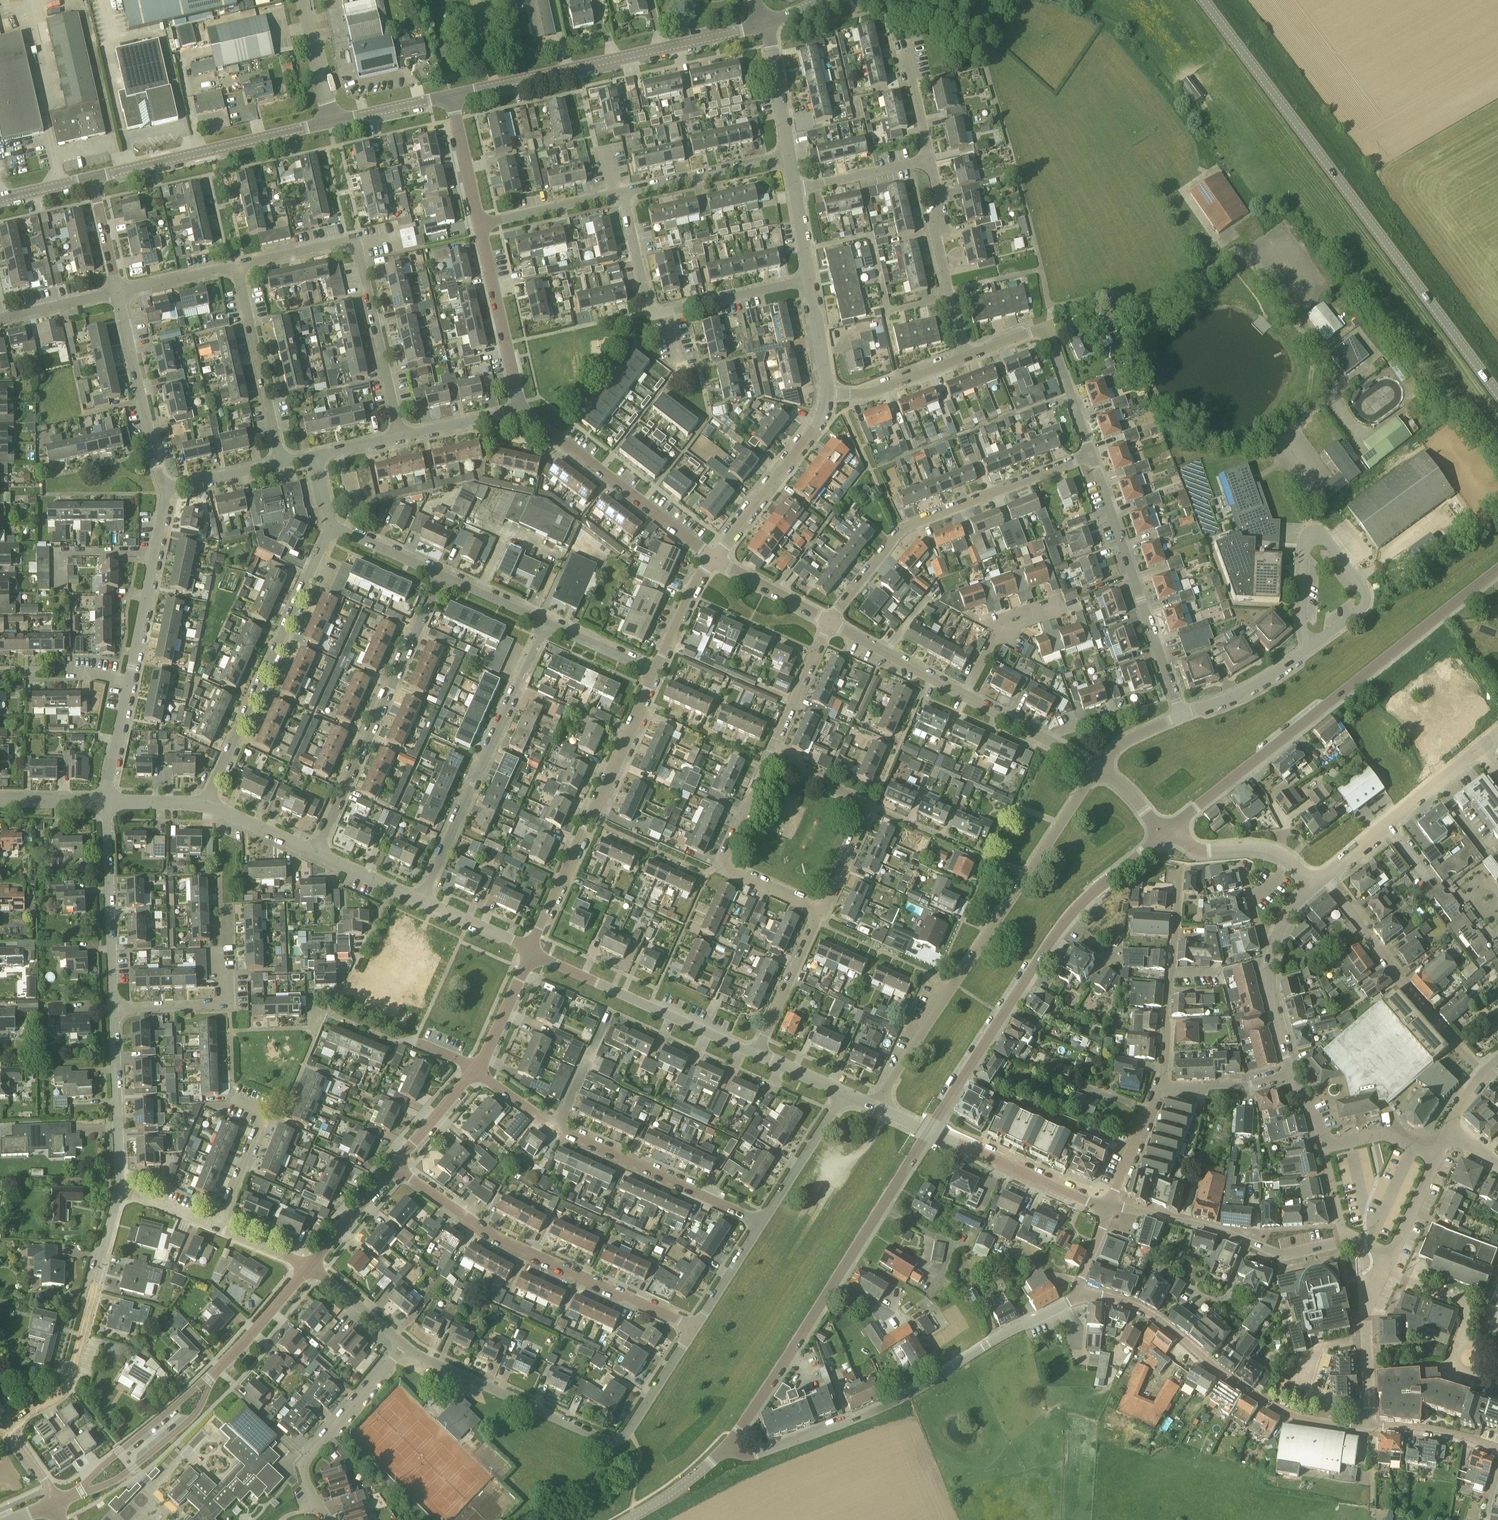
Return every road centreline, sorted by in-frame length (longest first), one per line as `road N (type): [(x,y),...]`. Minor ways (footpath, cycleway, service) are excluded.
road 1 (tertiary): [(725,1448),(1049,942),(1086,898),(1164,835)]
road 2 (secondary): [(1497,395),(1204,0)]
road 3 (tertiary): [(1174,827),(1497,570)]
road 4 (residential): [(877,1107),(1098,769)]
road 5 (residential): [(725,1448),(750,1456),(891,1404),(1083,1295)]
road 6 (residential): [(696,1328),(502,1240),(393,1166)]
road 7 (unclassified): [(1315,533),(1311,477),(1282,440),(1335,396),(1336,378),(1249,259)]
road 8 (residential): [(1083,1295),(1154,1316),(1287,1413),(1371,1426)]
road 9 (secondary): [(451,96),(765,25)]
road 10 (residential): [(831,622),(903,529),(1091,455)]
road 11 (residential): [(531,951),(652,671)]
road 12 (residential): [(205,805),(330,527)]
road 13 (residential): [(421,901),(545,623)]
road 14 (residential): [(316,853),(442,578)]
road 15 (residential): [(5,1424),(66,1384),(120,1189)]
road 16 (residential): [(1180,715),(1091,455)]
road 17 (residential): [(1485,1074),(1399,980),(1325,877)]
road 18 (residential): [(1110,1206),(877,1107)]
road 19 (residential): [(758,1054),(531,951)]
road 20 (residential): [(629,1431),(603,1439),(405,1346)]
road 21 (secondary): [(92,178),(331,122)]
road 22 (residential): [(715,559),(520,410)]
road 23 (residential): [(1344,1240),(1282,1255),(1221,1230),(1110,1206)]
road 24 (residential): [(1159,1091),(1181,865)]
road 25 (residential): [(820,912),(867,806),(769,760)]
road 26 (residential): [(761,1222),(557,1130)]
road 27 (residential): [(820,912),(725,867),(769,760)]
road 28 (residential): [(328,1519),(314,1500),(305,1462),(405,1346)]
road 29 (residential): [(114,1008),(107,800)]
road 30 (residential): [(964,358),(935,235),(939,201),(929,159)]
road 31 (residential): [(715,559),(819,423),(827,394)]
road 32 (residential): [(1325,877),(1480,749)]
road 33 (residential): [(165,487),(118,292)]
road 34 (residential): [(129,683),(165,487)]
road 35 (residential): [(283,460),(238,266)]
road 36 (residential): [(400,434),(356,240)]
road 37 (residential): [(520,410),(479,224)]
road 38 (residential): [(80,1491),(116,1481),(192,1418),(214,1373)]
road 39 (residential): [(120,1189),(114,1008)]
road 40 (residential): [(214,1373),(80,1491)]
road 41 (residential): [(1371,1426),(1367,1296),(1384,1253)]
road 42 (residential): [(623,193),(788,155)]
road 43 (residential): [(1314,886),(1278,854),(1198,851),(1174,827)]
road 44 (residential): [(651,311),(810,280)]
road 45 (residential): [(1311,646),(1367,598),(1315,533)]
road 46 (residential): [(758,1054),(820,912)]
road 47 (residential): [(761,1222),(845,1093)]
road 48 (residential): [(964,695),(831,622)]
road 49 (residential): [(769,760),(831,622)]
road 50 (residential): [(1180,715),(1247,689),(1311,646)]
road 51 (residential): [(479,224),(623,193)]
road 52 (residential): [(1290,1074),(1270,984),(1278,933)]
road 53 (residential): [(827,394),(872,392),(964,358)]
road 54 (residential): [(214,1373),(309,1267)]
road 55 (residential): [(999,630),(1061,610),(1057,599),(995,620)]
road 56 (residential): [(794,189),(929,159)]
road 57 (residential): [(1091,455),(1048,326)]
road 58 (residential): [(1159,1091),(1290,1074)]
road 59 (residential): [(788,155),(765,25)]
road 60 (residential): [(831,622),(715,559)]
road 61 (residential): [(309,1267),(393,1166)]
road 62 (residential): [(476,1070),(531,951)]
road 63 (residential): [(479,224),(451,96)]
road 64 (residential): [(652,671),(715,559)]
road 65 (residential): [(1371,1426),(1497,1450)]
road 66 (residential): [(393,1166),(476,1070)]
road 67 (residential): [(557,1130),(608,1014)]
road 68 (residential): [(1110,1206),(1159,1091)]
road 69 (unclassified): [(304,0),(331,122)]
road 70 (residential): [(696,1328),(761,1222)]
road 71 (residential): [(405,1346),(309,1267)]
road 72 (residential): [(442,578),(330,527)]
road 73 (residential): [(629,1431),(696,1328)]
road 74 (secondary): [(331,122),(451,96)]
road 75 (residential): [(118,292),(238,266)]
road 76 (residential): [(400,434),(520,410)]
road 77 (residential): [(1437,1159),(1385,1134),(1322,1147)]
road 78 (residential): [(651,311),(623,193)]
road 79 (residential): [(165,487),(283,460)]
road 80 (residential): [(316,853),(205,805)]
road 81 (residential): [(238,266),(356,240)]
road 82 (residential): [(531,951),(421,901)]
road 83 (residential): [(0,318),(118,292)]
road 84 (tertiary): [(628,1519),(725,1448)]

